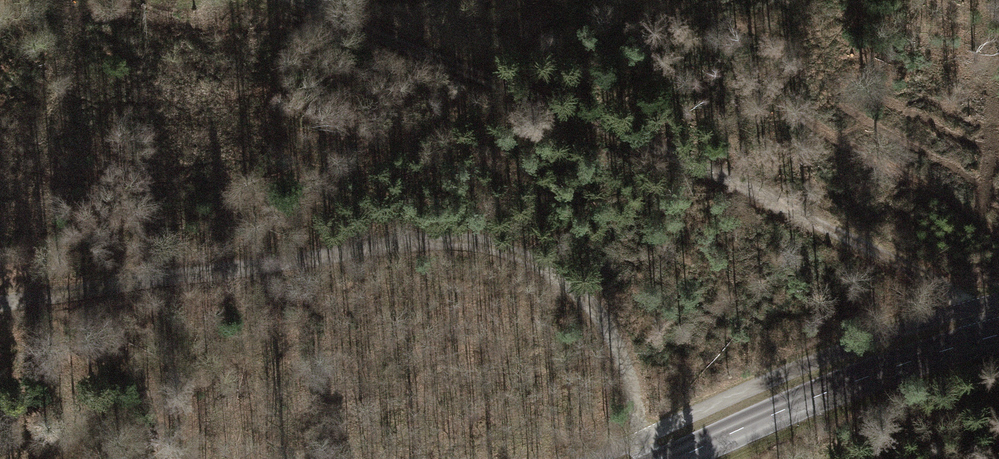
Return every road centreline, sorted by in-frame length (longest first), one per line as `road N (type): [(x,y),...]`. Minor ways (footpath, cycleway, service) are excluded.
road 1 (track): [(645,458),(621,361),(587,303),(538,259),(485,240),(414,240),(0,303)]
road 2 (track): [(298,0),(824,226),(952,290),(998,328)]
road 3 (tertiary): [(678,458),(877,373),(998,333)]

